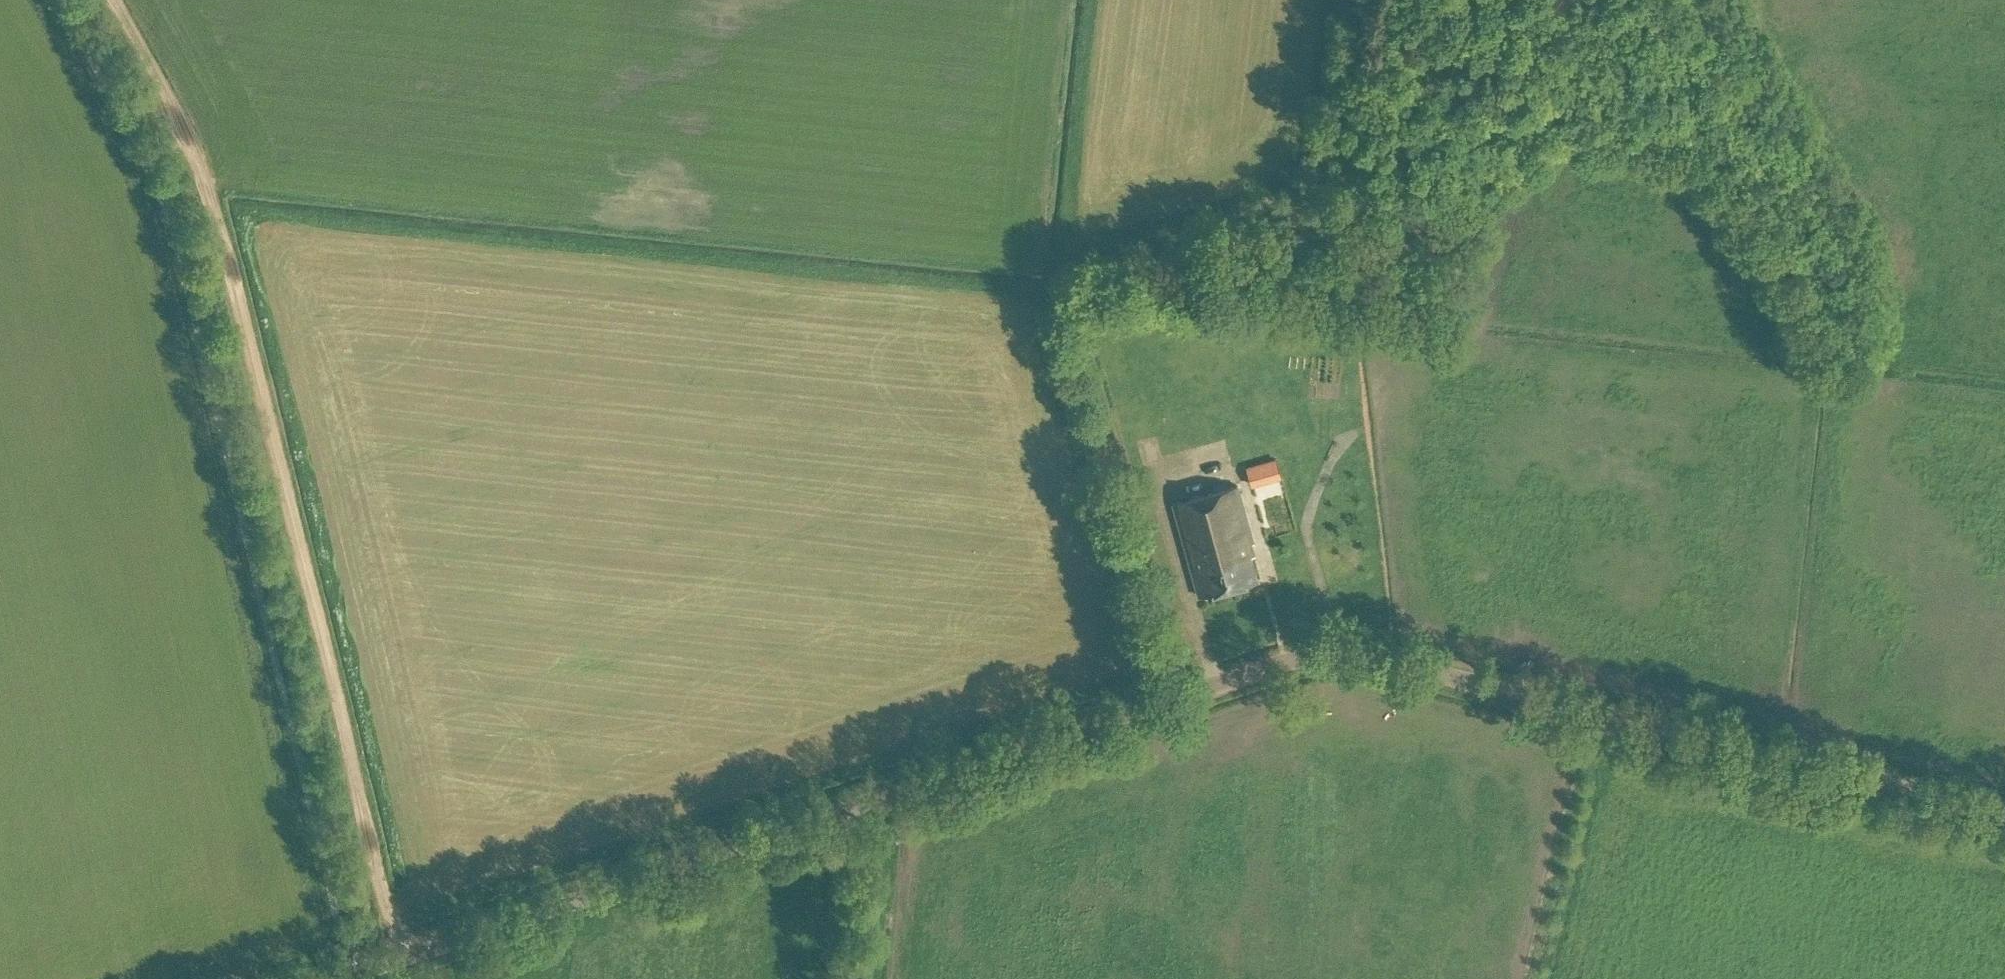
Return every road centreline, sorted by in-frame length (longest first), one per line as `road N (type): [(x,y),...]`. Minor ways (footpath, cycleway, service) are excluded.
road 1 (tertiary): [(2004,812),(1362,653),(1325,652),(1289,657),(339,978)]
road 2 (track): [(402,957),(207,184),(112,0)]

